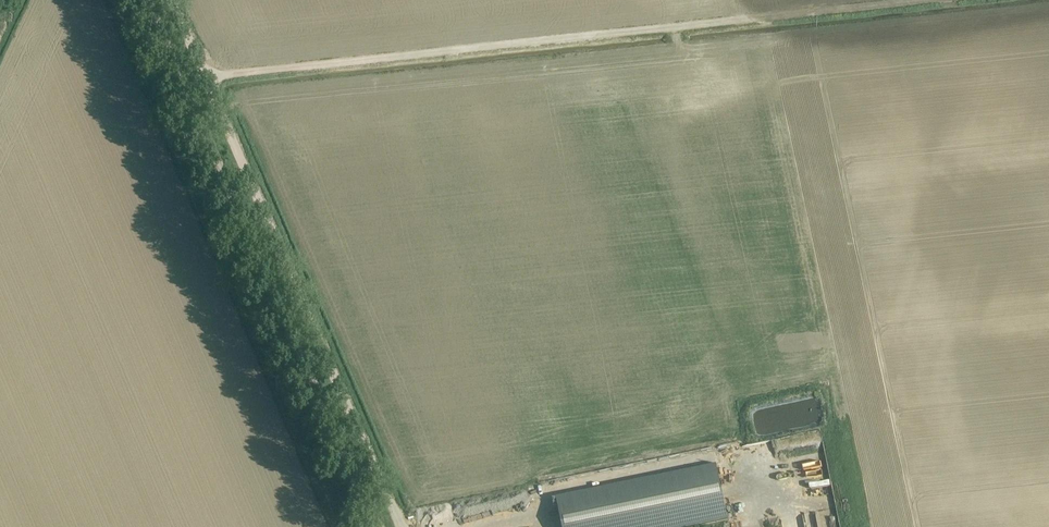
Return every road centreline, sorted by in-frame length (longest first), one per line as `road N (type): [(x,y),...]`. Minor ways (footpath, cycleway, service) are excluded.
road 1 (unclassified): [(380,526),(154,0)]

